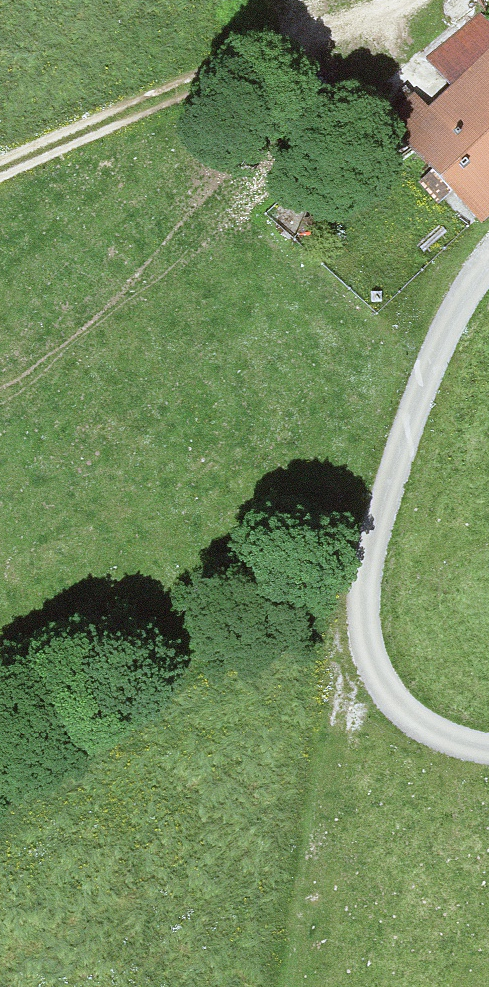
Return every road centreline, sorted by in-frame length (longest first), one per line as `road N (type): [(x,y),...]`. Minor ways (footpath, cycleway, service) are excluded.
road 1 (unclassified): [(488,260),(433,337),(362,616),(426,733),(488,742)]
road 2 (track): [(0,167),(166,89),(401,0)]
road 3 (track): [(295,986),(362,616)]

